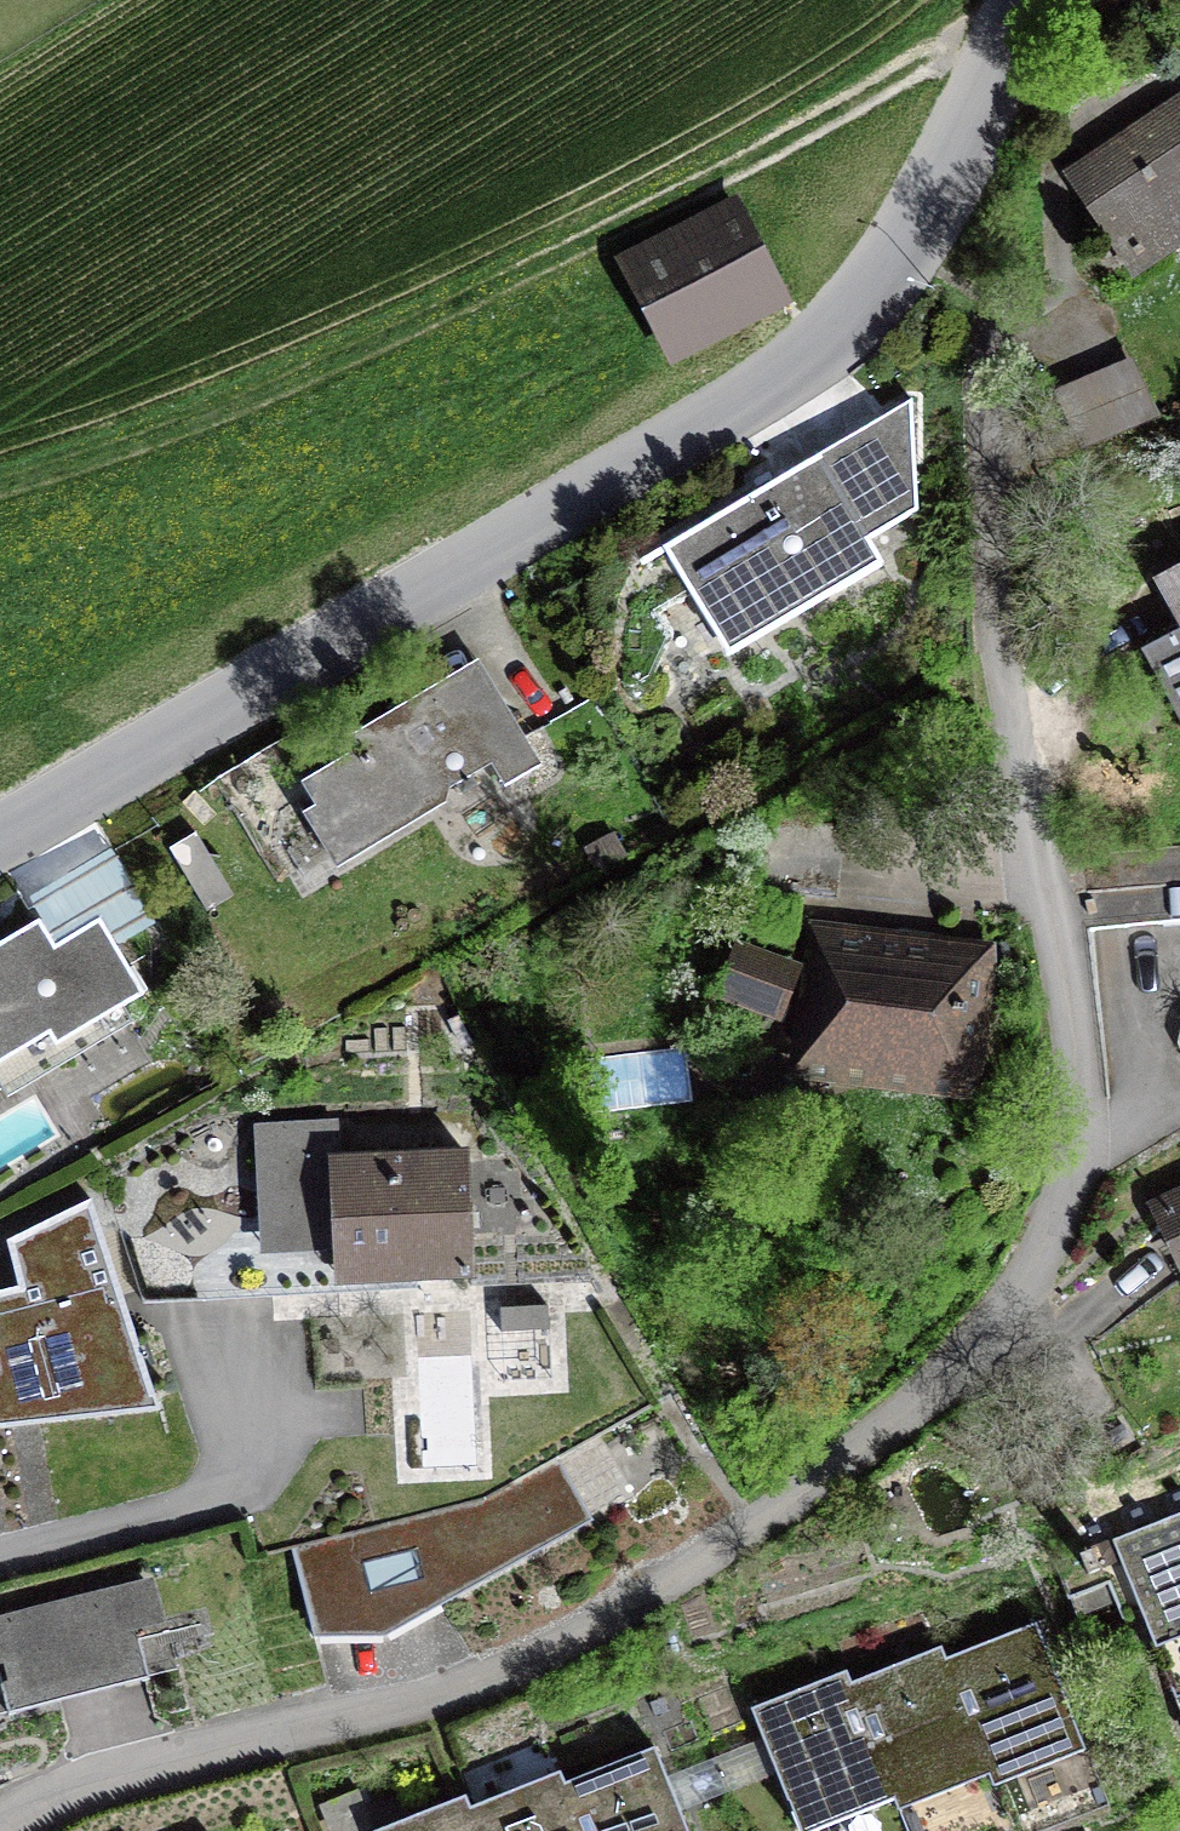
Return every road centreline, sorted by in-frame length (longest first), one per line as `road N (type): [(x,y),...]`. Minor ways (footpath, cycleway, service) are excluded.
road 1 (residential): [(0,1827),(115,1777),(413,1704),(533,1660),(719,1556),(880,1435),(949,1376),(1018,1294),(1061,1203),(1078,1094),(1026,819),(992,474),(958,353)]
road 2 (residential): [(0,839),(719,416),(817,344),(890,269),(936,201),(1020,0)]
road 3 (track): [(0,487),(213,414),(399,332),(1009,26)]

